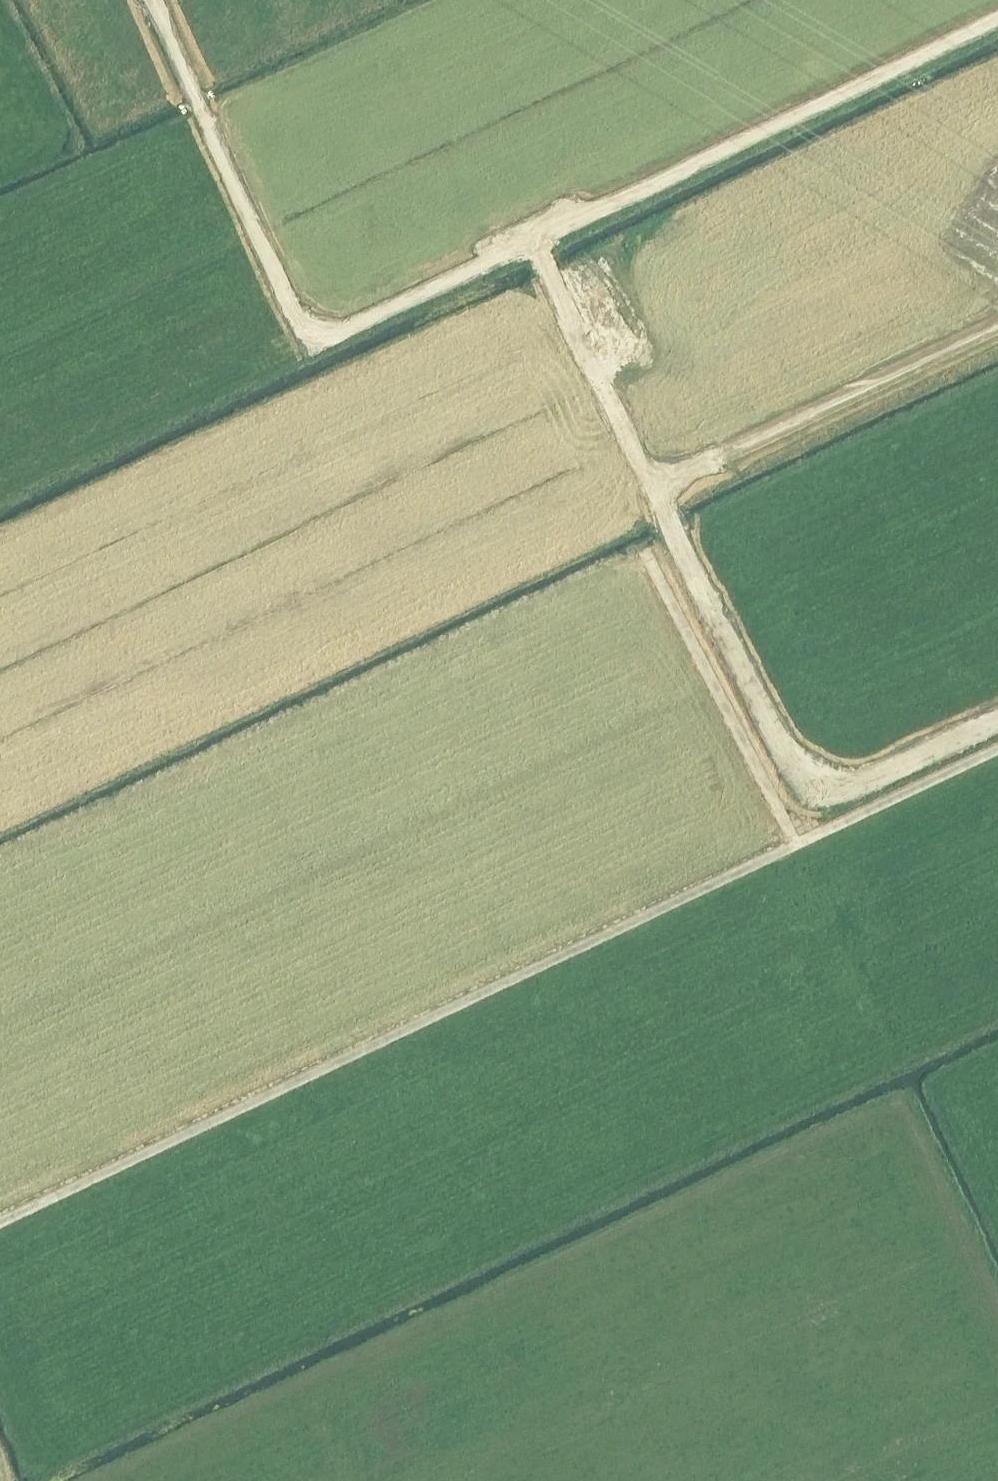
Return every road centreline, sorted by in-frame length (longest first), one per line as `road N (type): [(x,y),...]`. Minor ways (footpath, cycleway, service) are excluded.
road 1 (track): [(997,17),(327,334),(297,322),(152,0)]
road 2 (track): [(533,237),(814,789),(874,780),(997,721)]

